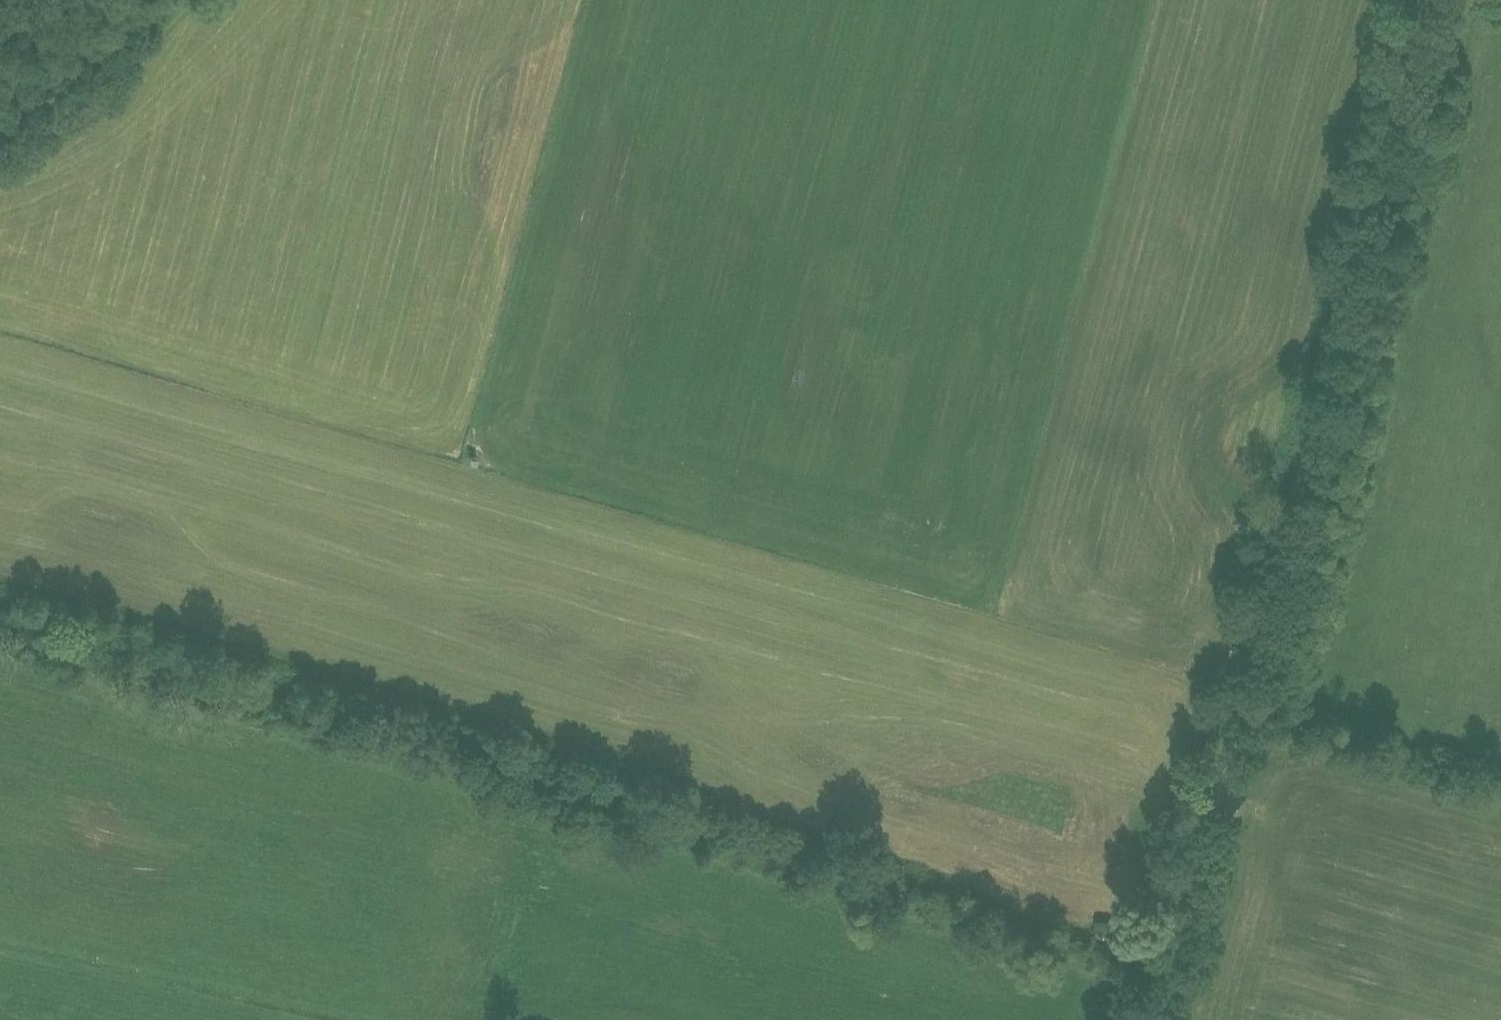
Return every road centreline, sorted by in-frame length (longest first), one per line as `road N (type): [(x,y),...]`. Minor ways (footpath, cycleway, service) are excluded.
road 1 (unclassified): [(1157,1019),(1429,0)]

